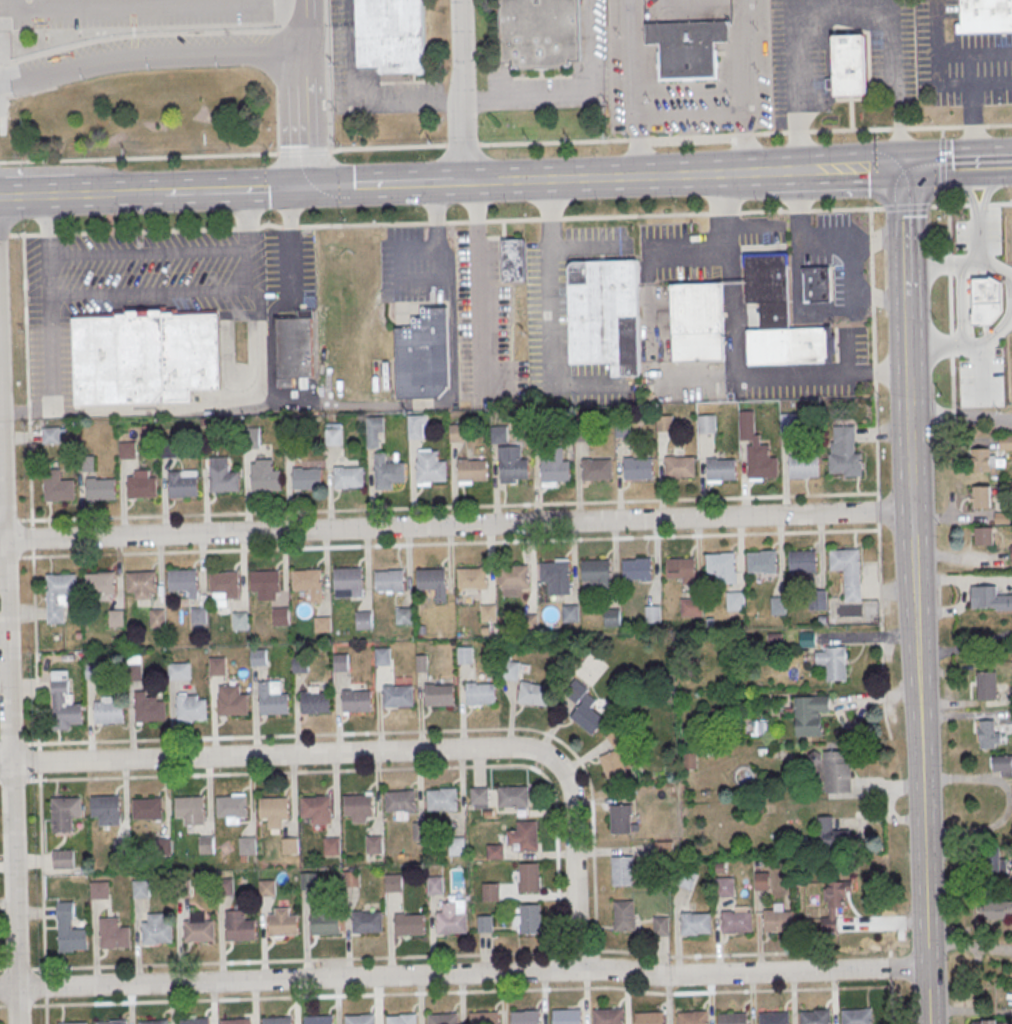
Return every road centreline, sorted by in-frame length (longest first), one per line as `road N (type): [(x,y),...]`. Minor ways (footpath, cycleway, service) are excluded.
road 1 (residential): [(927,968),(17,988)]
road 2 (residential): [(912,510),(4,538)]
road 3 (residential): [(19,1023),(0,378)]
road 4 (residential): [(463,750),(0,763)]
road 5 (secondary): [(927,968),(917,654)]
road 6 (residential): [(577,971),(567,779),(530,749),(463,750)]
road 7 (secondary): [(767,171),(504,181)]
road 8 (residential): [(460,0),(464,182)]
road 9 (secondary): [(464,182),(307,187)]
road 10 (secondary): [(906,317),(902,166)]
road 11 (secondary): [(307,187),(165,192)]
road 12 (secondary): [(912,510),(907,375)]

